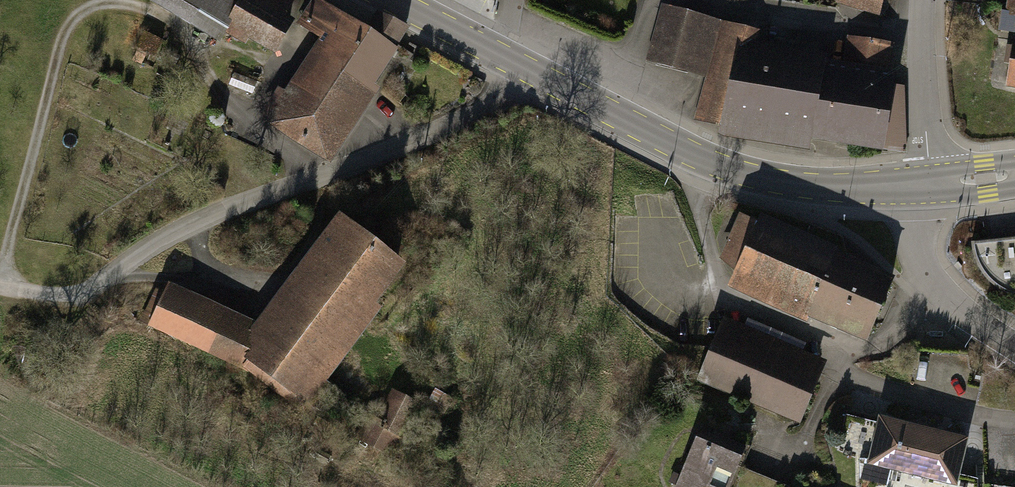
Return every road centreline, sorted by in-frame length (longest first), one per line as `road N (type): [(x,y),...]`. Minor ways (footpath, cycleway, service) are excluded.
road 1 (unclassified): [(525,69),(514,91),(486,109),(211,215),(72,296)]
road 2 (tertiary): [(925,182),(836,187),(743,173),(525,69)]
road 3 (track): [(2,287),(65,35),(103,0)]
road 4 (track): [(135,0),(181,32),(249,127),(296,159),(307,182)]
road 5 (residential): [(1014,348),(929,281),(919,232),(925,182)]
road 6 (residential): [(924,0),(925,182)]
road 7 (tertiary): [(500,55),(393,0)]

